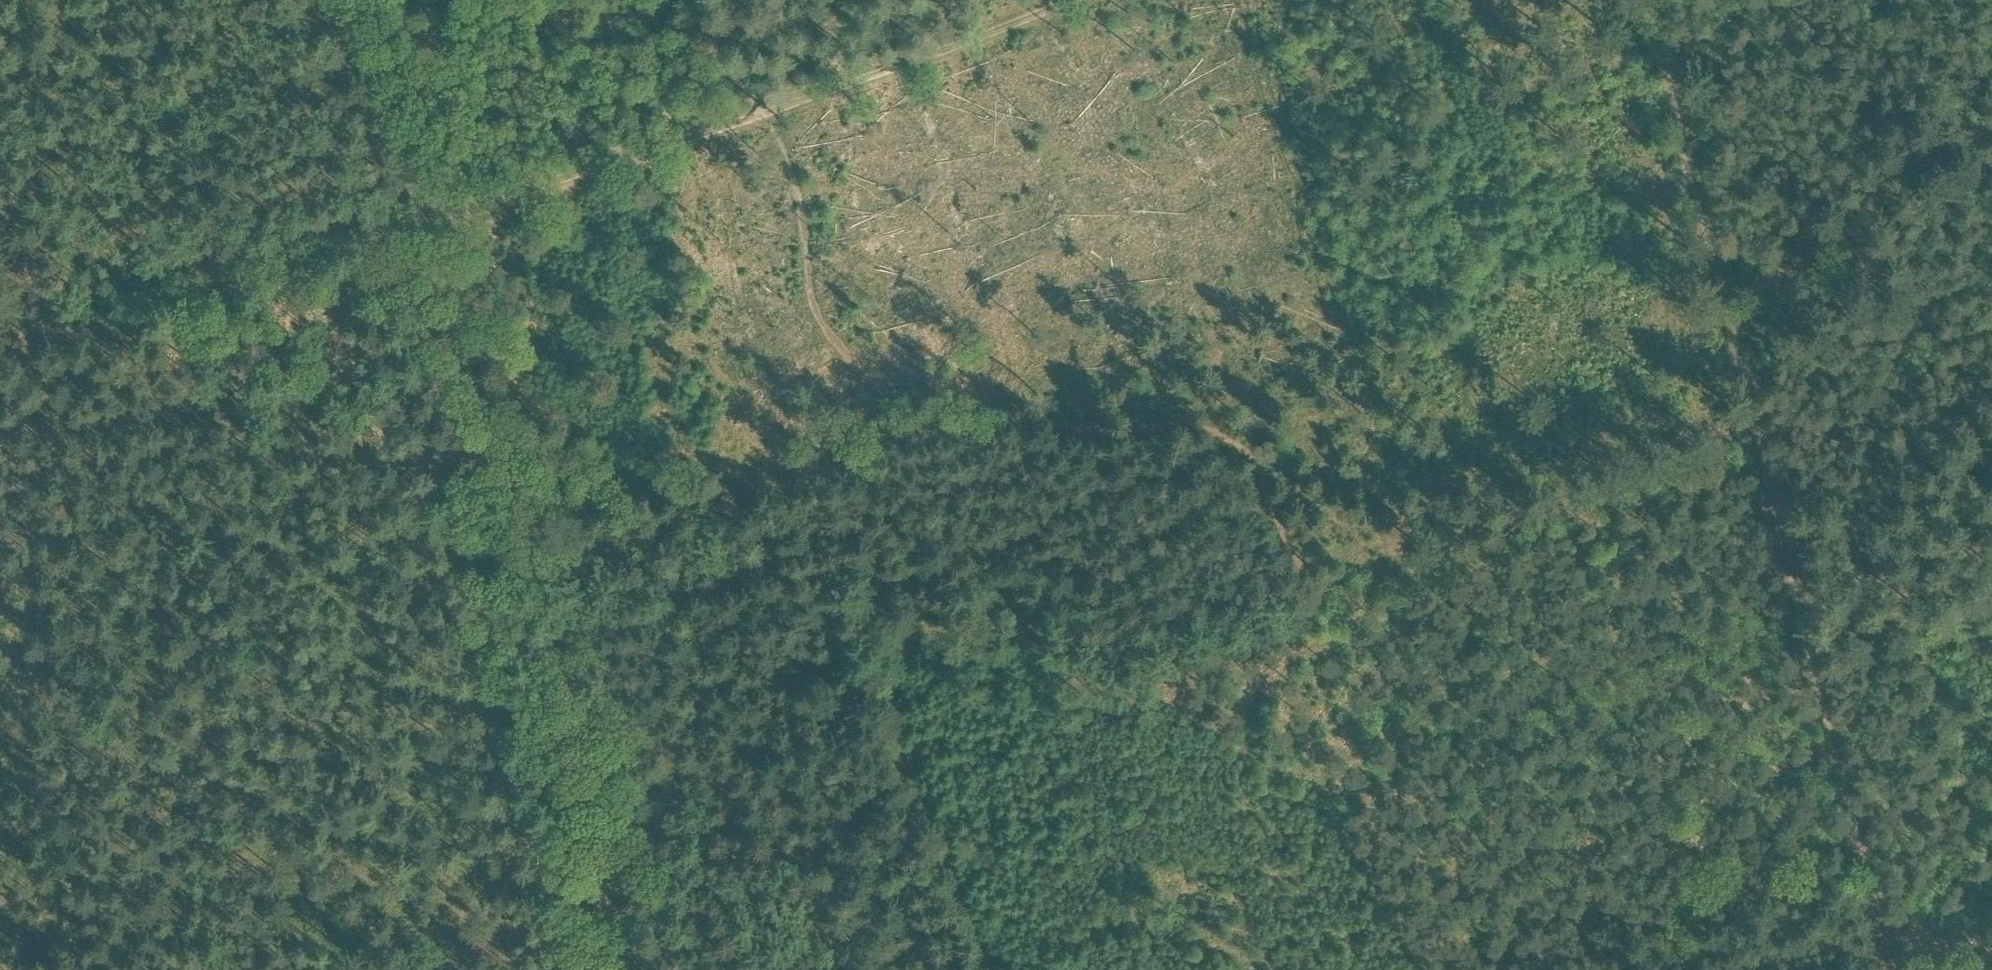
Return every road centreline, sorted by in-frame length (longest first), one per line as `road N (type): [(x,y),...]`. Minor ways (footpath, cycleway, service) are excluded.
road 1 (track): [(1074,0),(767,113),(0,357)]
road 2 (track): [(621,969),(605,828),(582,720),(432,219),(332,0)]
road 3 (track): [(1715,281),(1889,969)]
road 4 (track): [(1645,0),(1715,281)]

